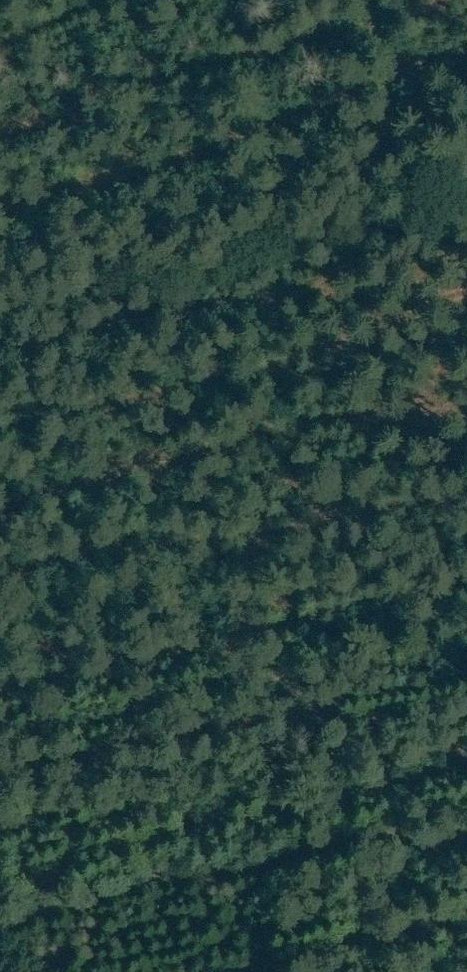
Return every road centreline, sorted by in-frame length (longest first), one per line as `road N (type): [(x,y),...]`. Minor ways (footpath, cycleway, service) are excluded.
road 1 (track): [(466,219),(0,361)]

